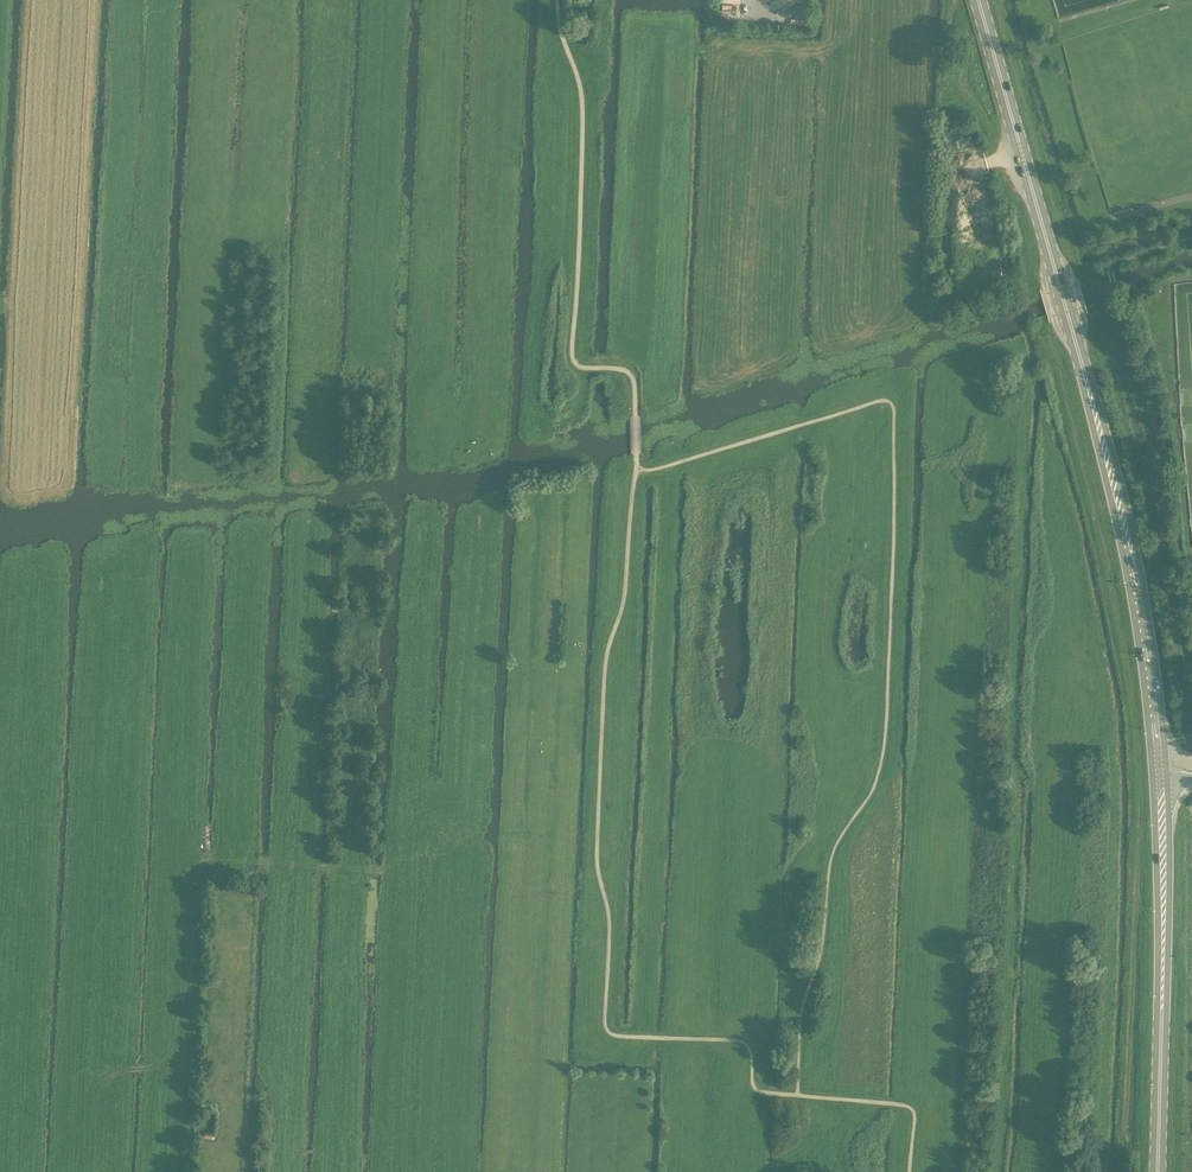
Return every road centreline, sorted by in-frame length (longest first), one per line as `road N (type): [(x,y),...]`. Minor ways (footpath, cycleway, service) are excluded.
road 1 (secondary): [(1161,770),(1137,586),(1054,271)]
road 2 (secondary): [(1157,1171),(1161,770)]
road 3 (secondary): [(978,0),(1054,271)]

